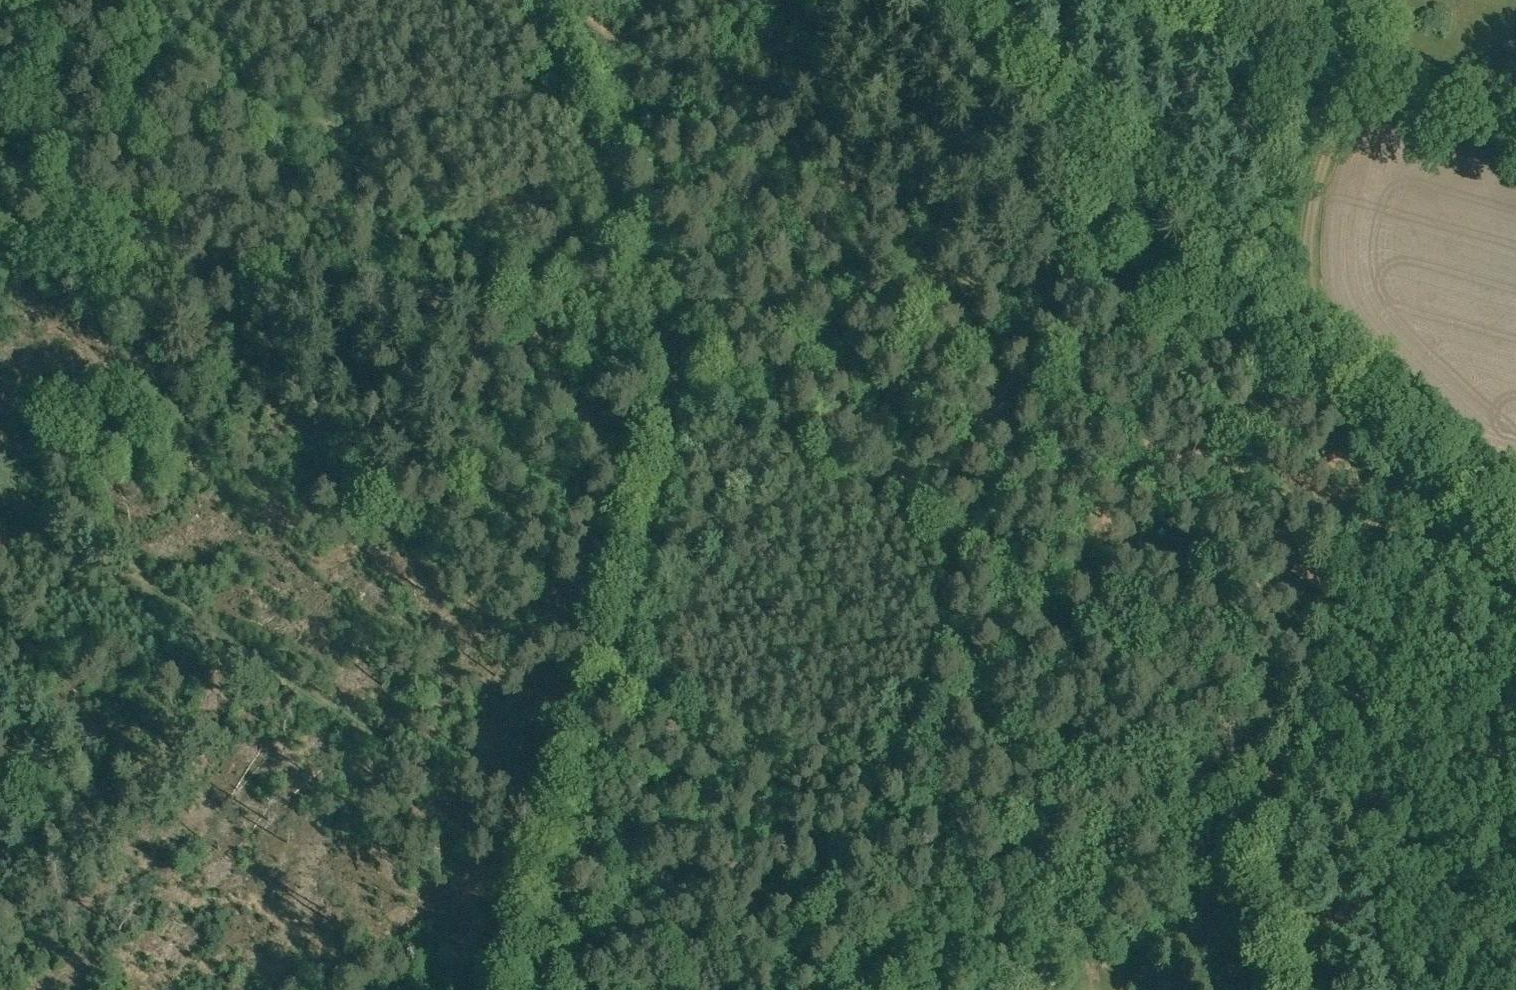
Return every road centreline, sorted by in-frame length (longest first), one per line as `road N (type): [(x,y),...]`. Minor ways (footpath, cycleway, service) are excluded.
road 1 (unclassified): [(540,989),(550,899),(649,526),(671,403),(661,320),(536,0)]
road 2 (track): [(956,0),(1052,98),(1515,526)]
road 3 (track): [(550,899),(0,500)]
road 4 (track): [(1093,0),(1515,121)]
road 5 (track): [(1515,106),(1465,116),(1374,101),(1327,143),(1311,212),(1309,338)]

